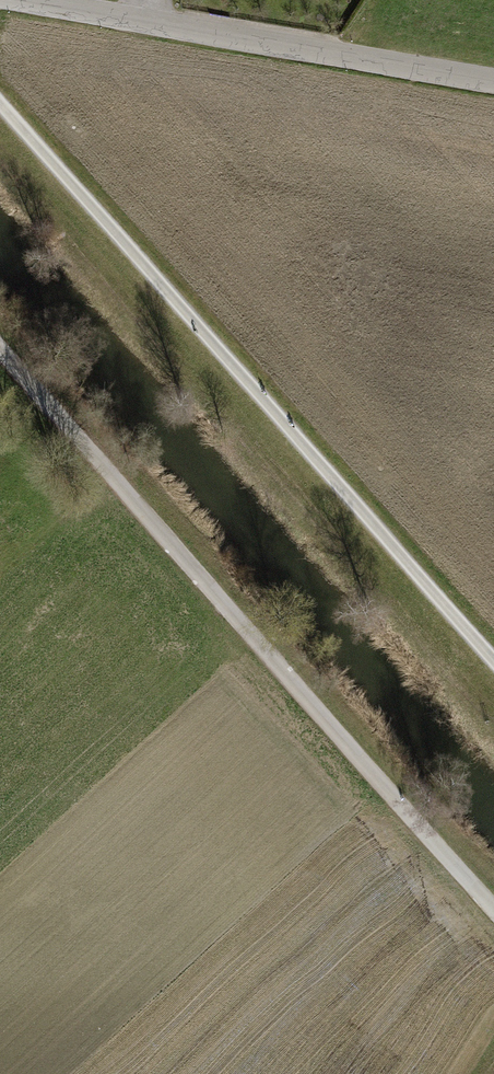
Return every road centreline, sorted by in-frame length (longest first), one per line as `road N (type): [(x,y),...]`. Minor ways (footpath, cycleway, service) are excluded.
road 1 (track): [(493,908),(0,349)]
road 2 (track): [(0,102),(493,661)]
road 3 (unclassified): [(32,0),(493,80)]

